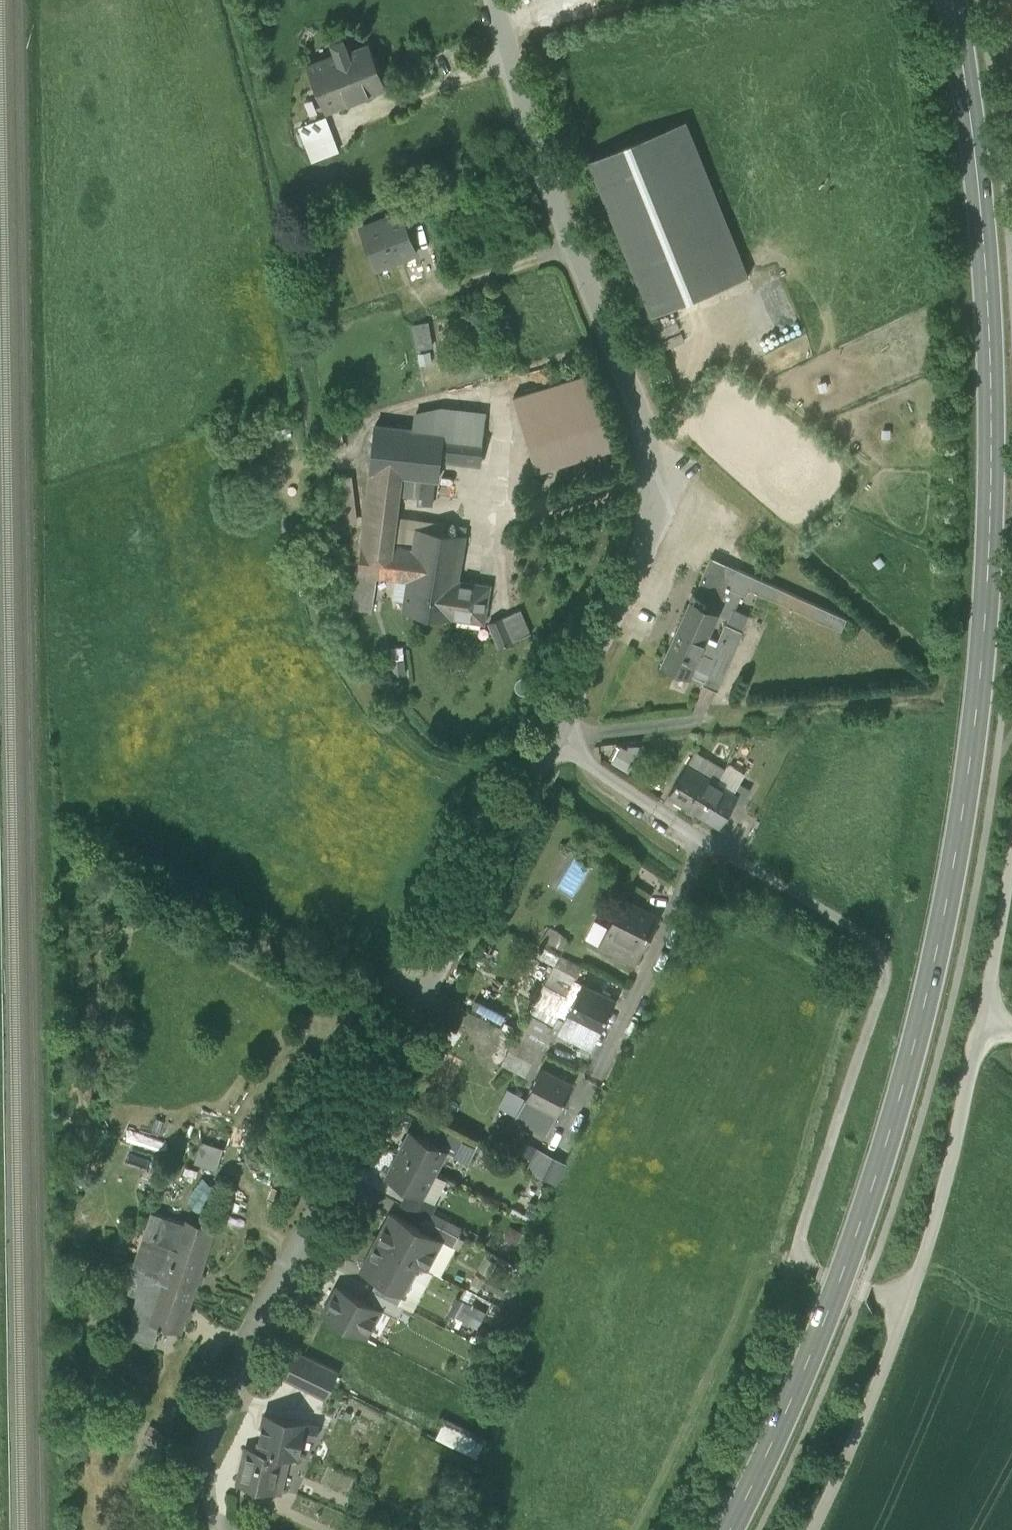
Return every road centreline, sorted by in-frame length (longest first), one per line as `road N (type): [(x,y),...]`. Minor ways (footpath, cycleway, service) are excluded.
road 1 (primary): [(728,1529),(853,1243),(926,994),(961,816),(985,622),(991,396),(982,222),(951,0)]
road 2 (residential): [(213,1529),(208,1446),(549,742)]
road 3 (residential): [(549,742),(636,570),(650,460),(631,389),(531,128),(496,0)]
road 4 (unclassified): [(708,844),(886,958),(800,1248),(810,1271),(905,1303)]
road 5 (unclassified): [(905,1303),(946,1180),(982,1020)]
road 6 (unclassified): [(708,844),(603,1074)]
road 7 (unclassified): [(905,1303),(861,1430),(811,1529)]
road 8 (unclassified): [(549,742),(708,844)]
road 9 (unclassified): [(982,1020),(1011,844)]

